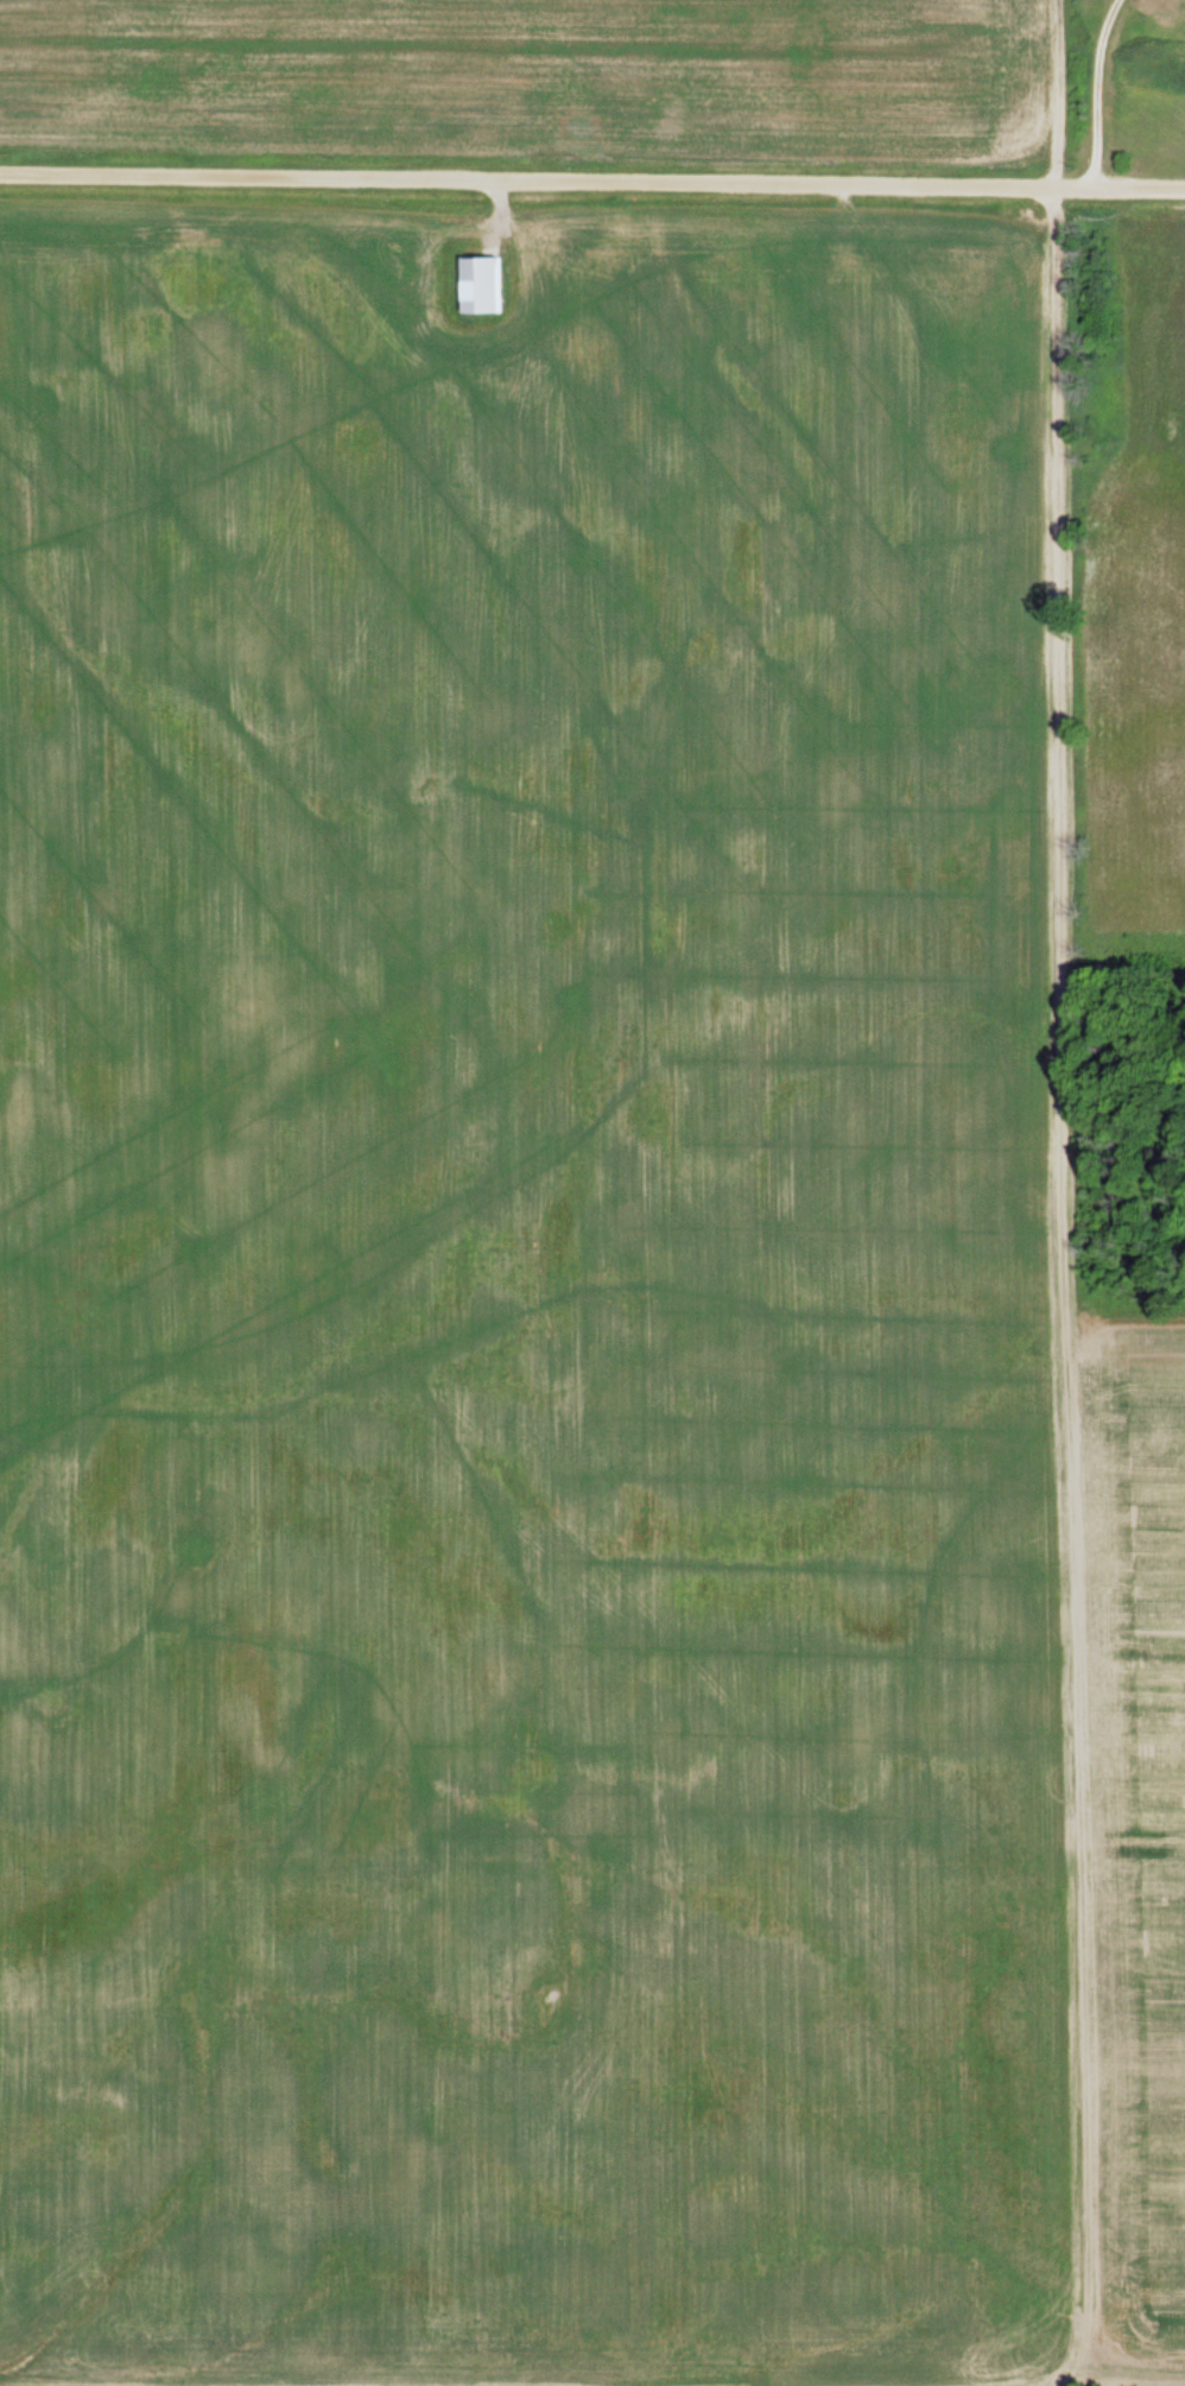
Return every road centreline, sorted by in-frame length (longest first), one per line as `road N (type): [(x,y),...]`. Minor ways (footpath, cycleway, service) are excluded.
road 1 (residential): [(1184,189),(0,175)]

